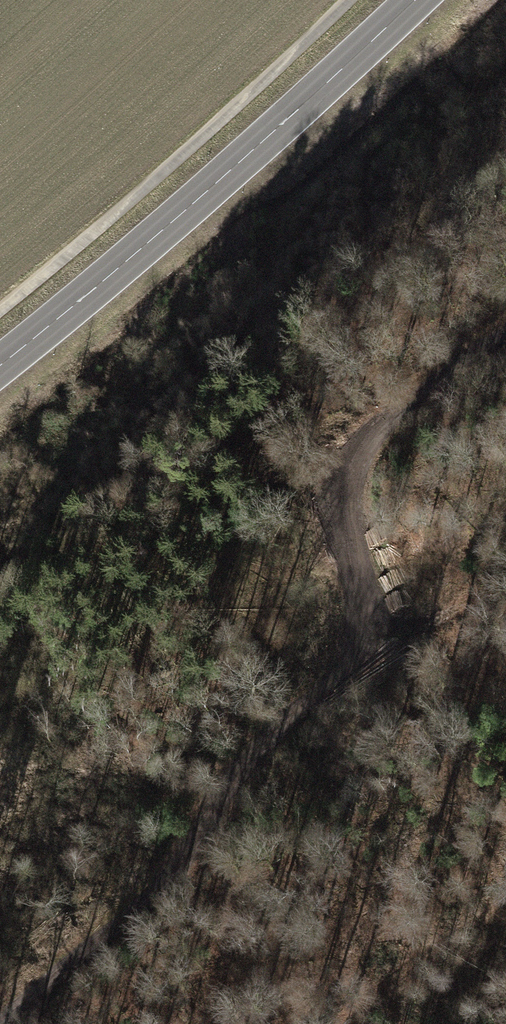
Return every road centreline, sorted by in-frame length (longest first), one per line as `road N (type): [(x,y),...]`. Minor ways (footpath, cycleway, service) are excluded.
road 1 (track): [(505,329),(390,409),(348,477),(363,609),(352,660),(251,757),(152,893),(0,1023)]
road 2 (primary): [(400,0),(0,358)]
road 3 (track): [(347,1023),(367,1000),(505,903)]

